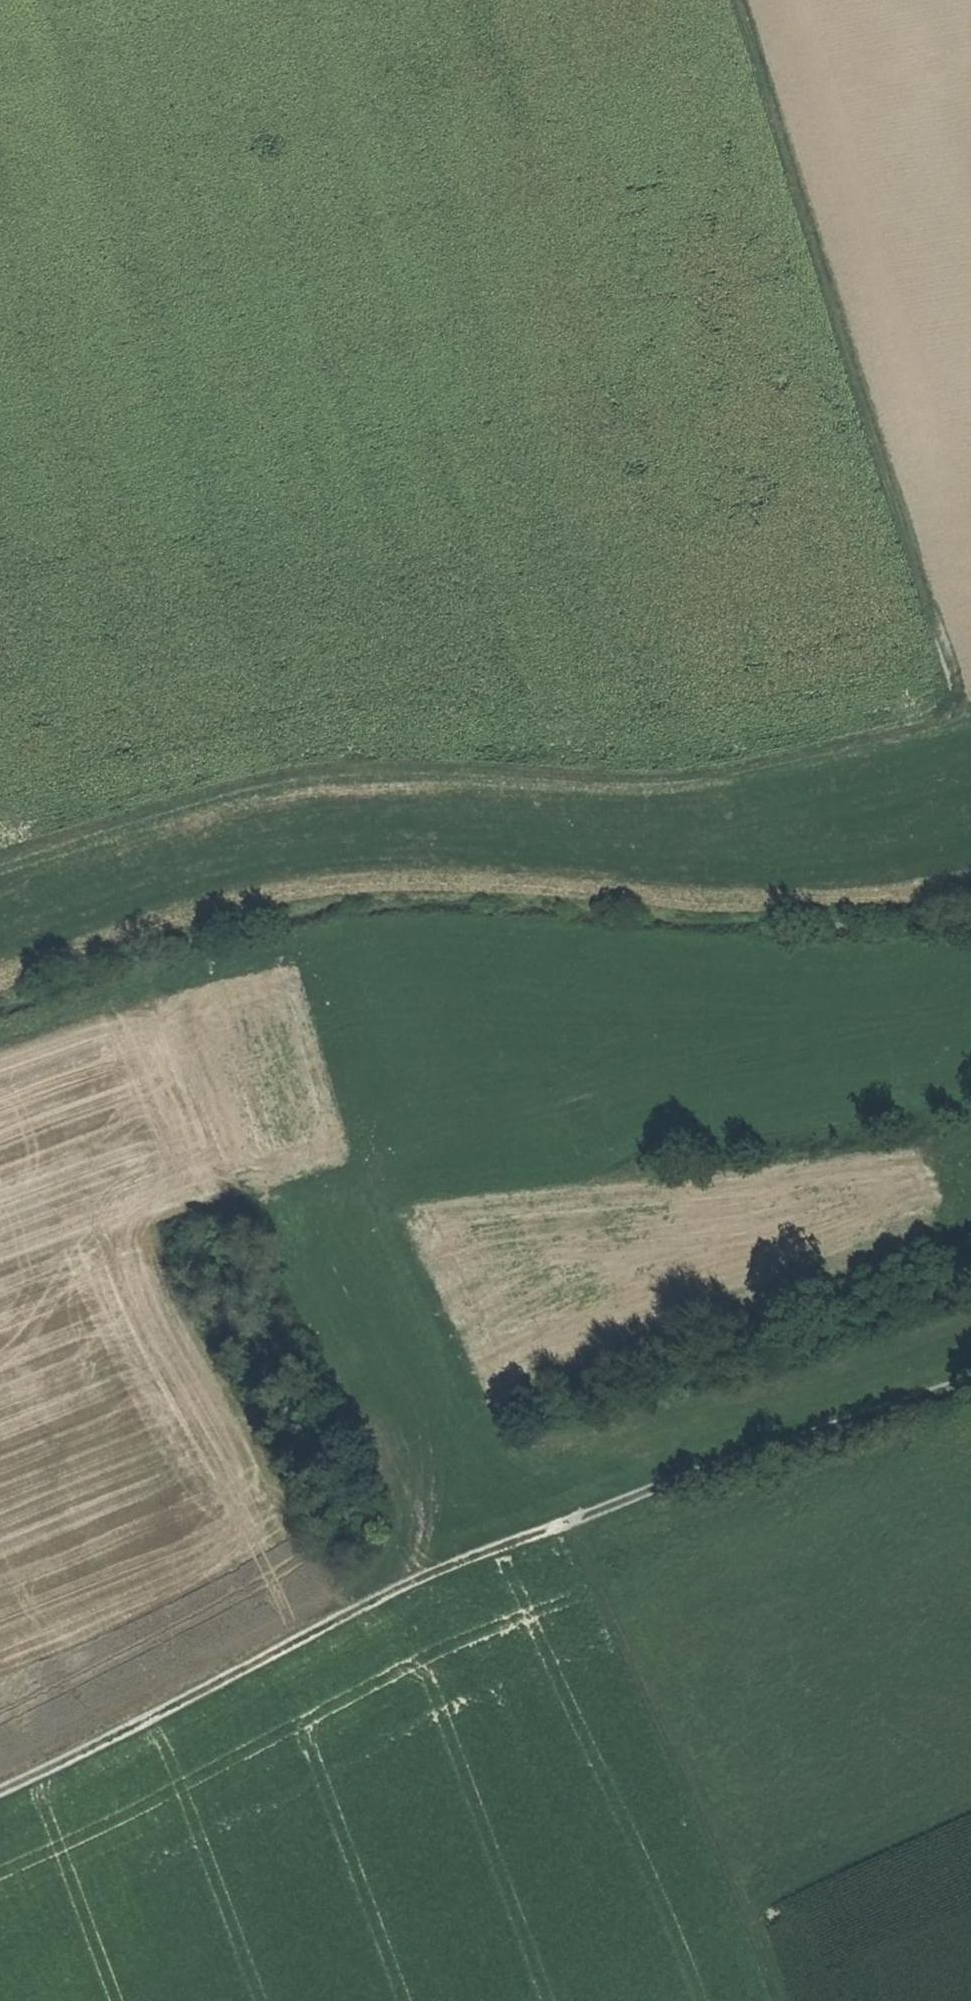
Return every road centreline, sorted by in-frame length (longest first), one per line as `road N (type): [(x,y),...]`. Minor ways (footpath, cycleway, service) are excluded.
road 1 (track): [(0,1791),(189,1704),(428,1572),(608,1512),(753,1452),(970,1384)]
road 2 (track): [(0,854),(330,757),(758,766),(970,702)]
road 3 (track): [(966,704),(741,0)]
road 4 (track): [(783,2000),(747,1902),(559,1529)]

